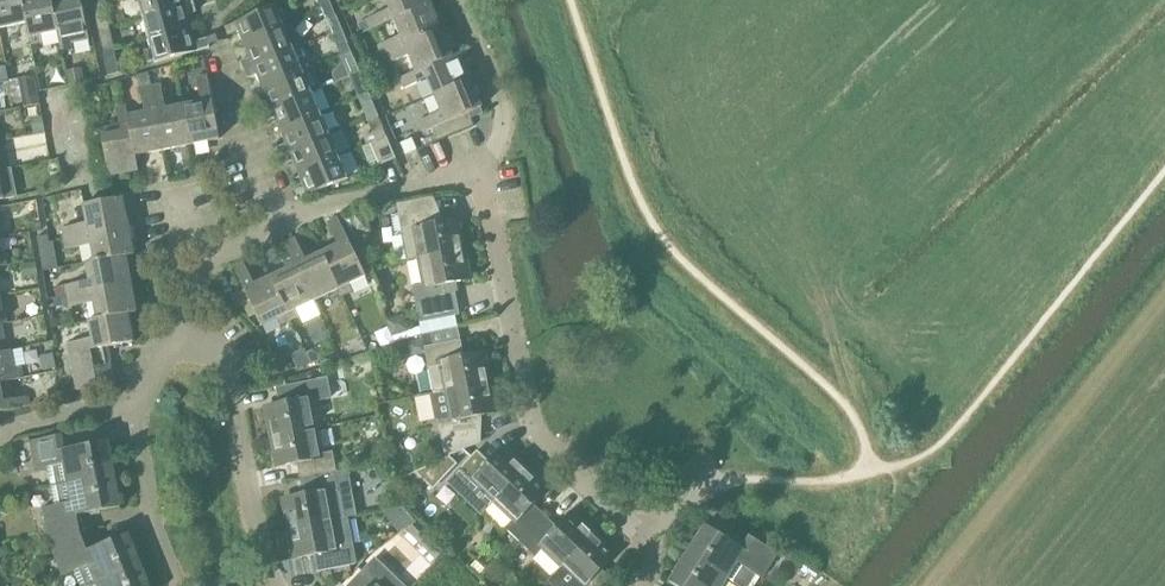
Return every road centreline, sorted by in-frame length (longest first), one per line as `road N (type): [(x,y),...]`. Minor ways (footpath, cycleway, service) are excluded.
road 1 (residential): [(631,585),(653,558),(642,533),(554,457),(531,414),(470,176)]
road 2 (residential): [(277,585),(258,562),(231,365),(201,337),(178,334)]
road 3 (residential): [(216,38),(286,219)]
road 4 (residential): [(470,176),(500,139),(502,118),(462,0)]
road 5 (residential): [(286,219),(339,199),(470,176)]
road 6 (residential): [(184,585),(148,509),(133,410)]
road 7 (residential): [(178,334),(202,267),(236,239),(286,219)]
road 8 (residential): [(0,434),(133,410)]

